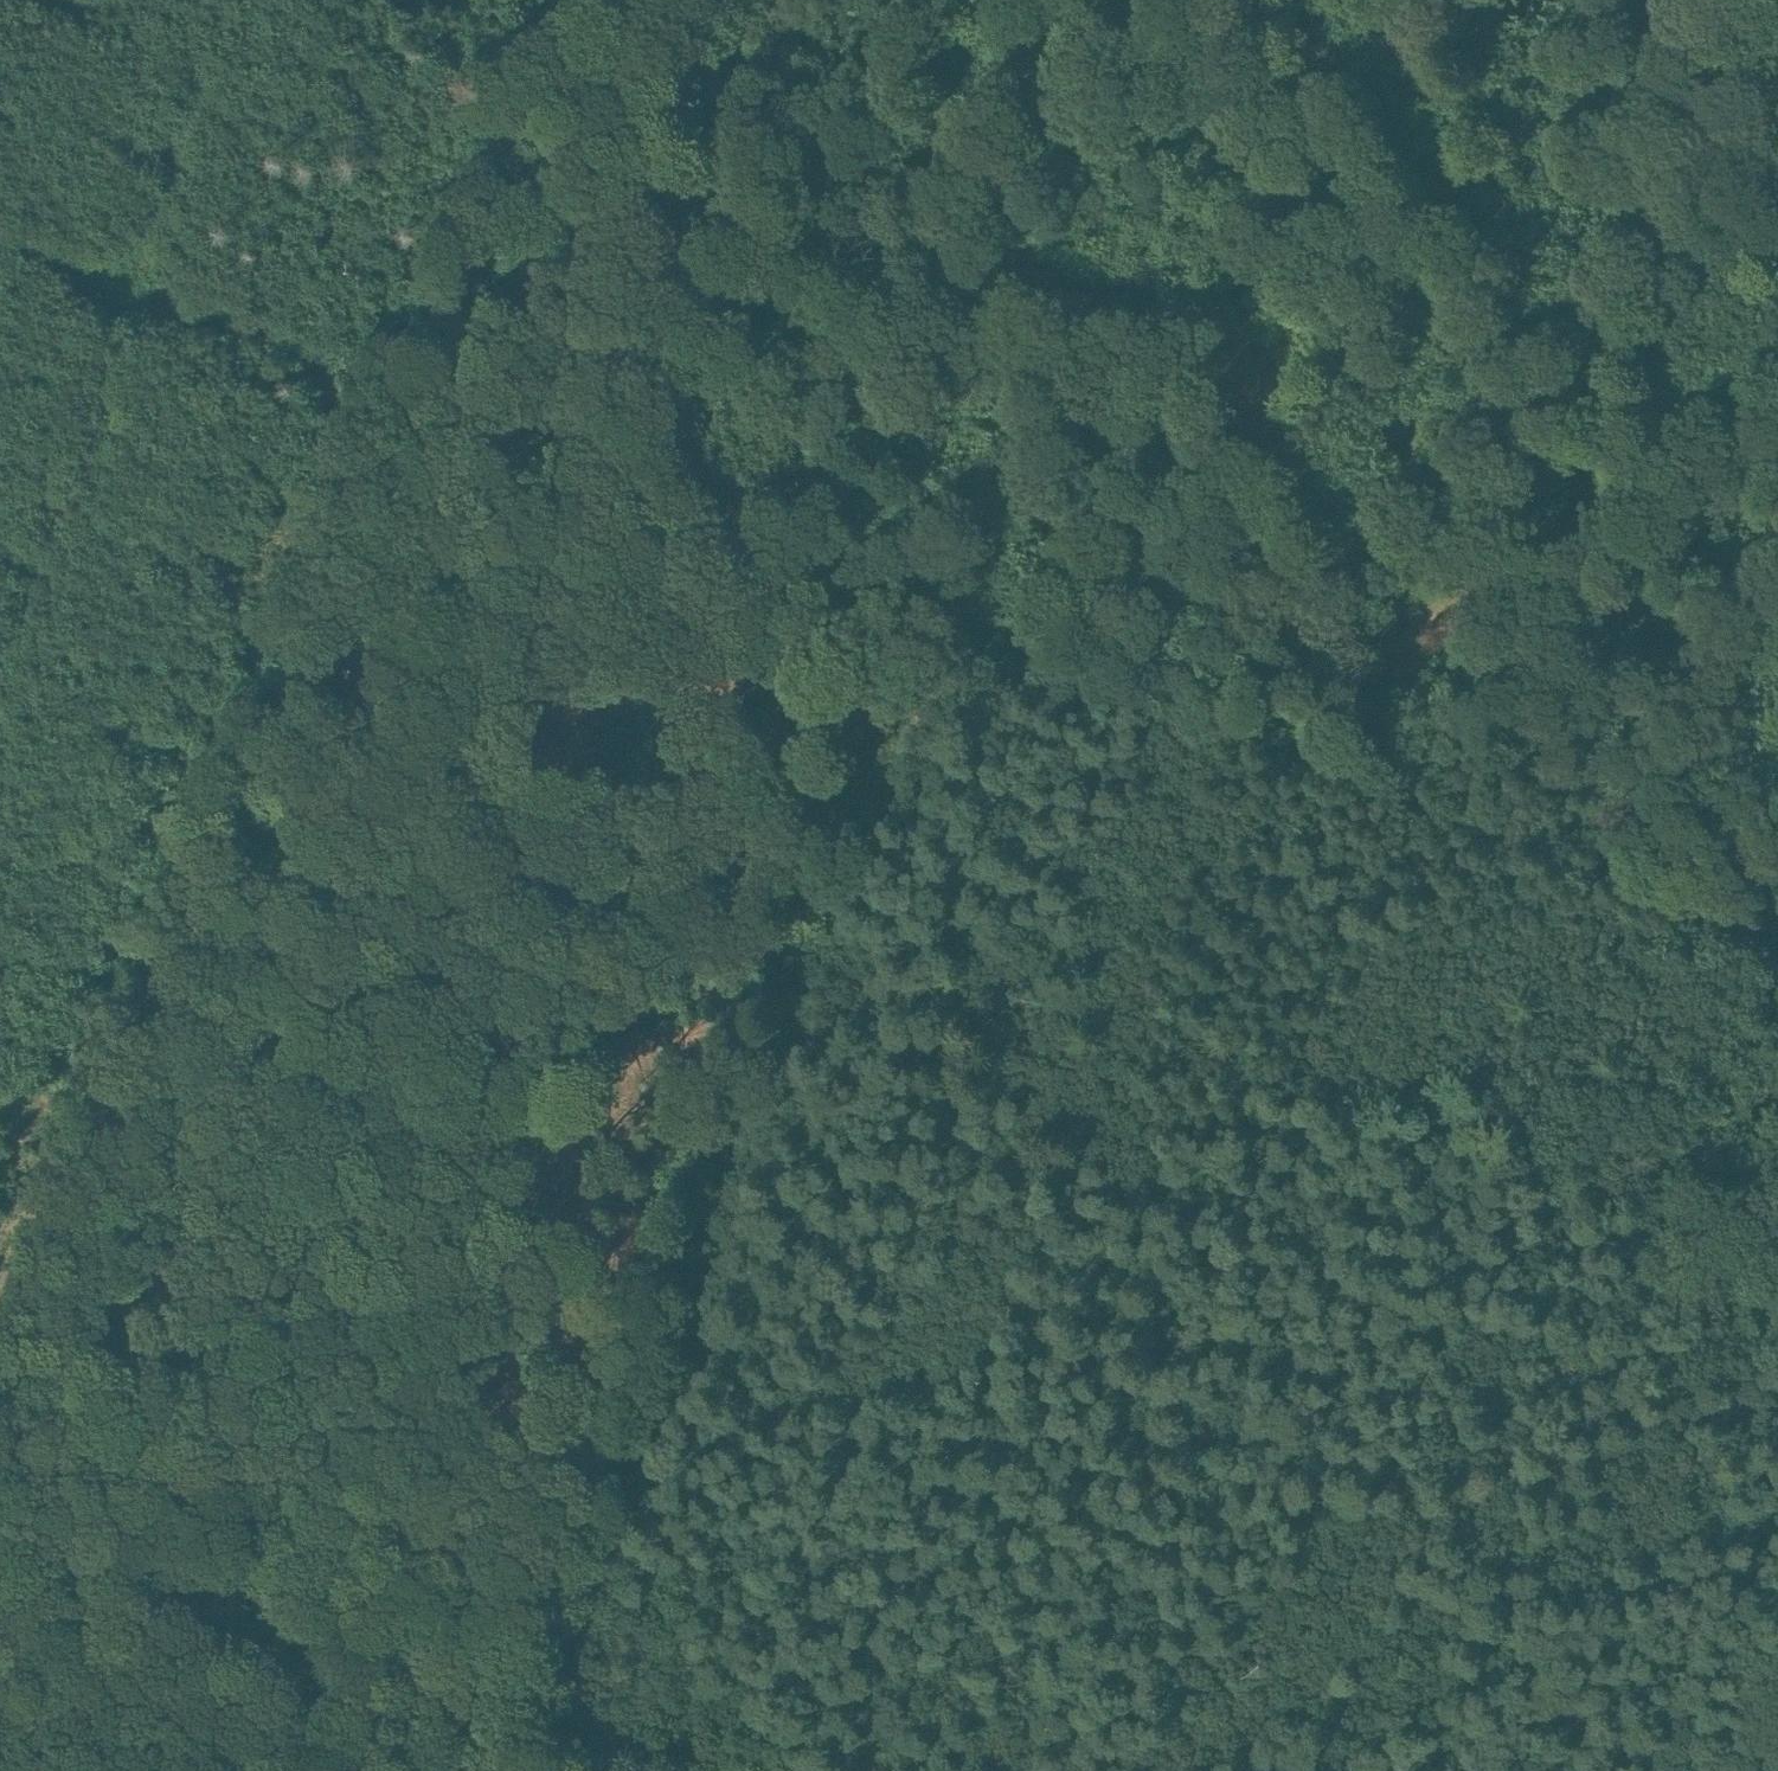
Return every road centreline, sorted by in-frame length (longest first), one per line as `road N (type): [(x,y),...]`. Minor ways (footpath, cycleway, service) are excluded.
road 1 (track): [(1777,153),(1752,0)]

